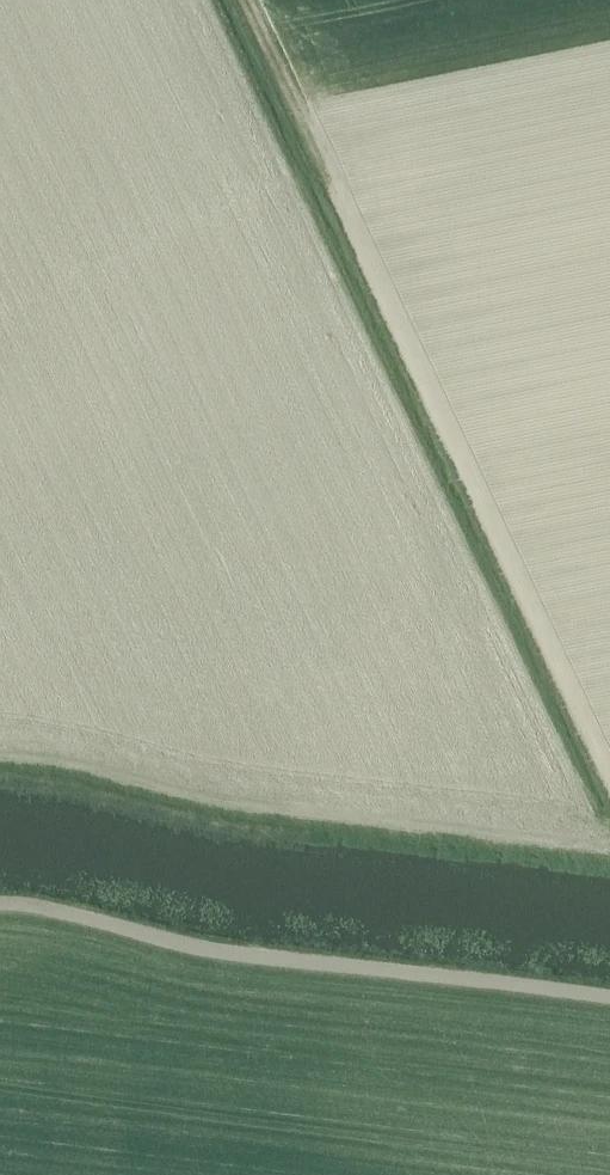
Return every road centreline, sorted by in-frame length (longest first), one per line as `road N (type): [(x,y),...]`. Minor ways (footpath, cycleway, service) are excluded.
road 1 (track): [(312,139),(241,0)]

